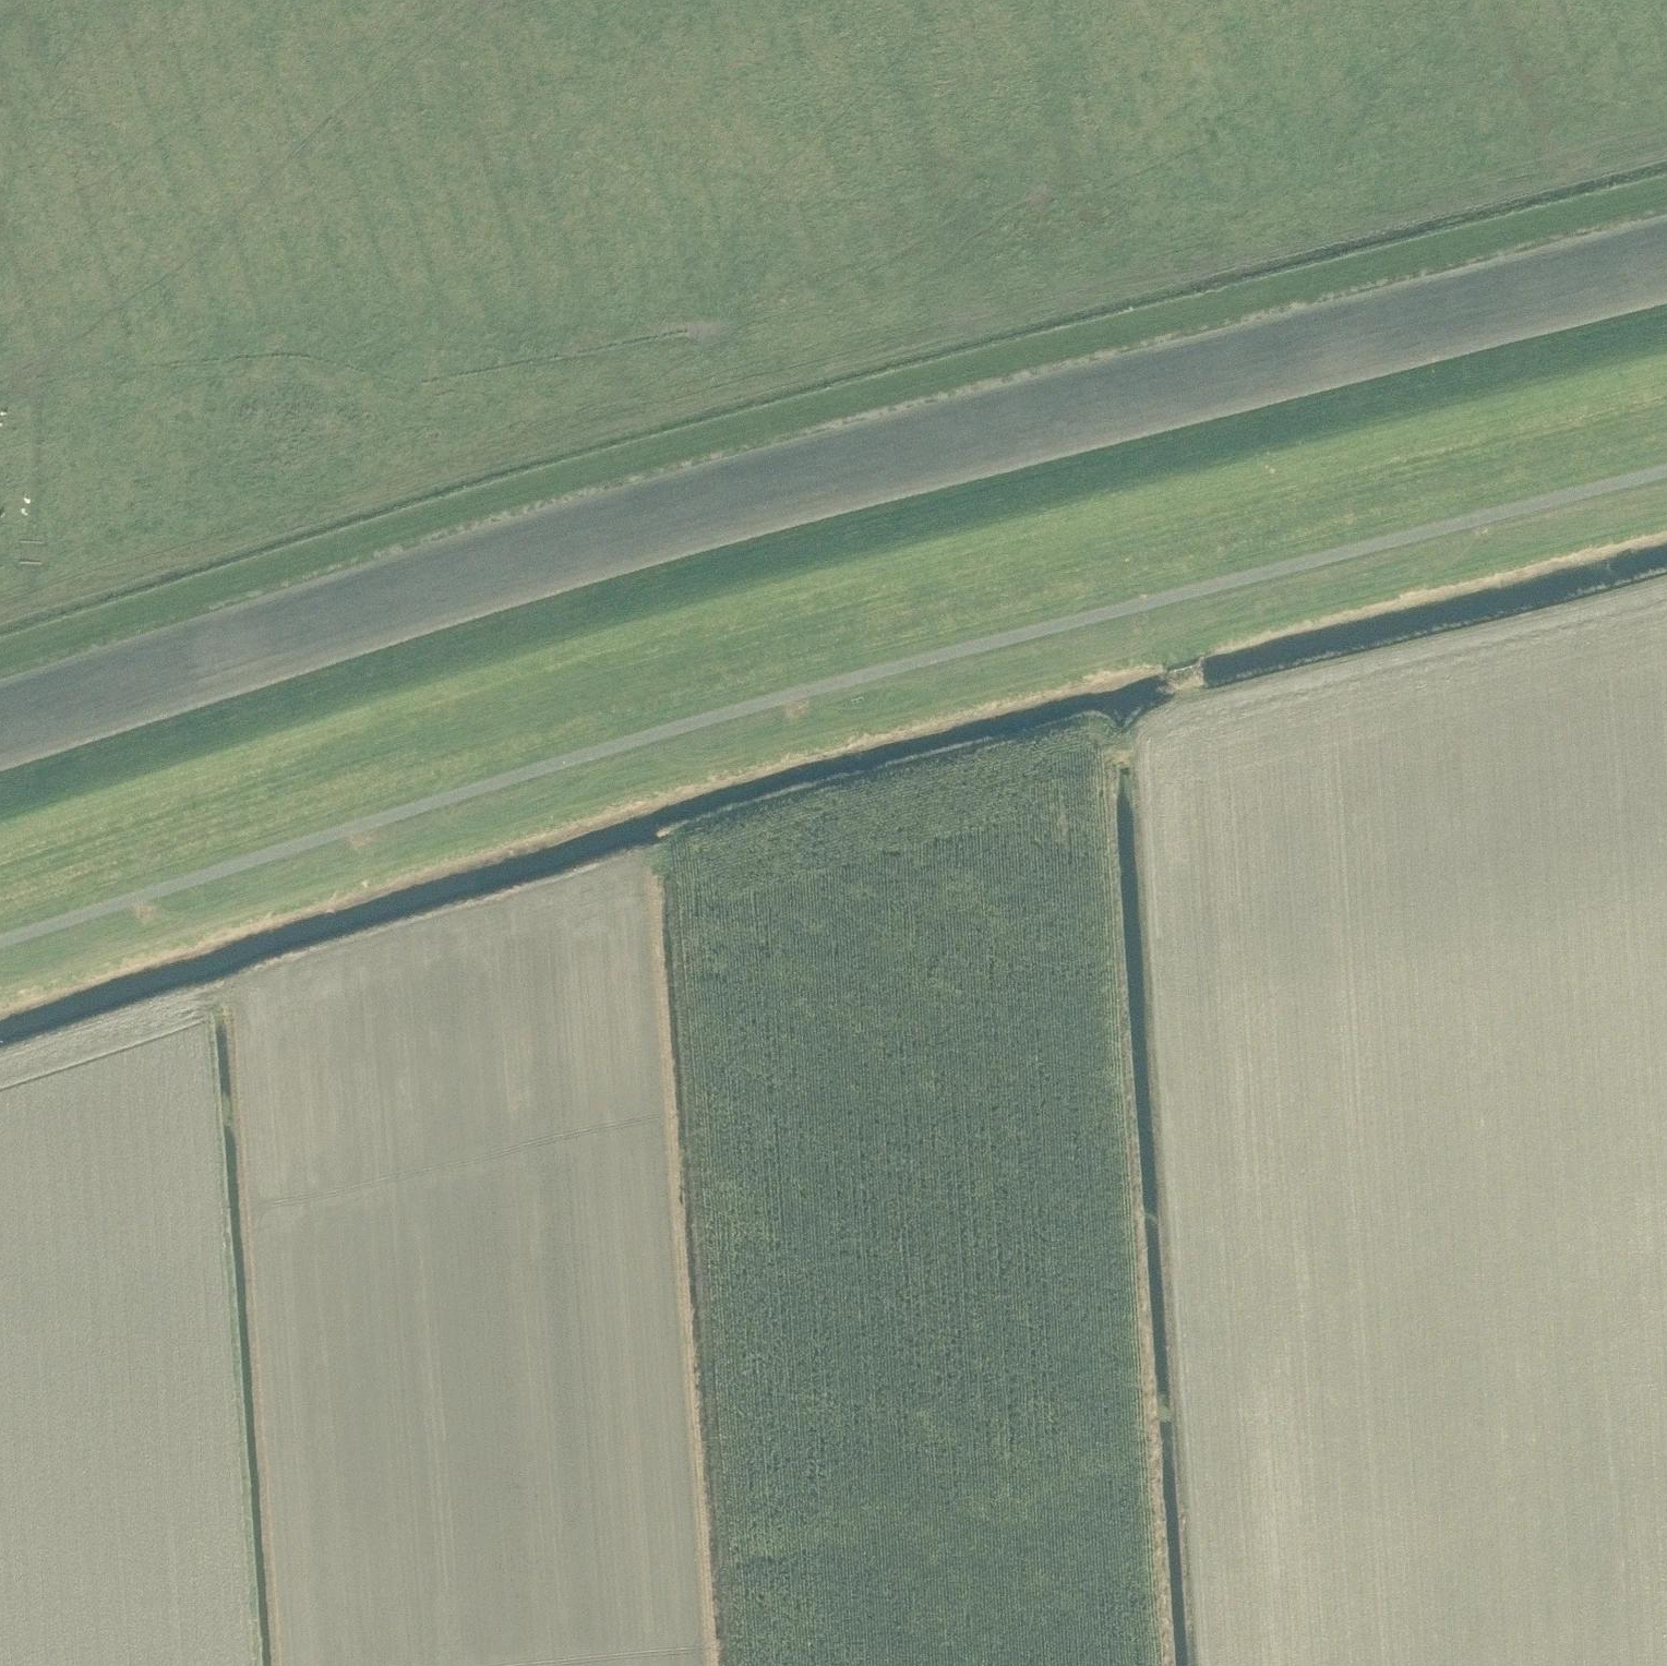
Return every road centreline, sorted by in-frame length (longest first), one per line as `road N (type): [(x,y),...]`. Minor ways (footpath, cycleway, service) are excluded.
road 1 (unclassified): [(0,943),(713,718),(1666,472)]

